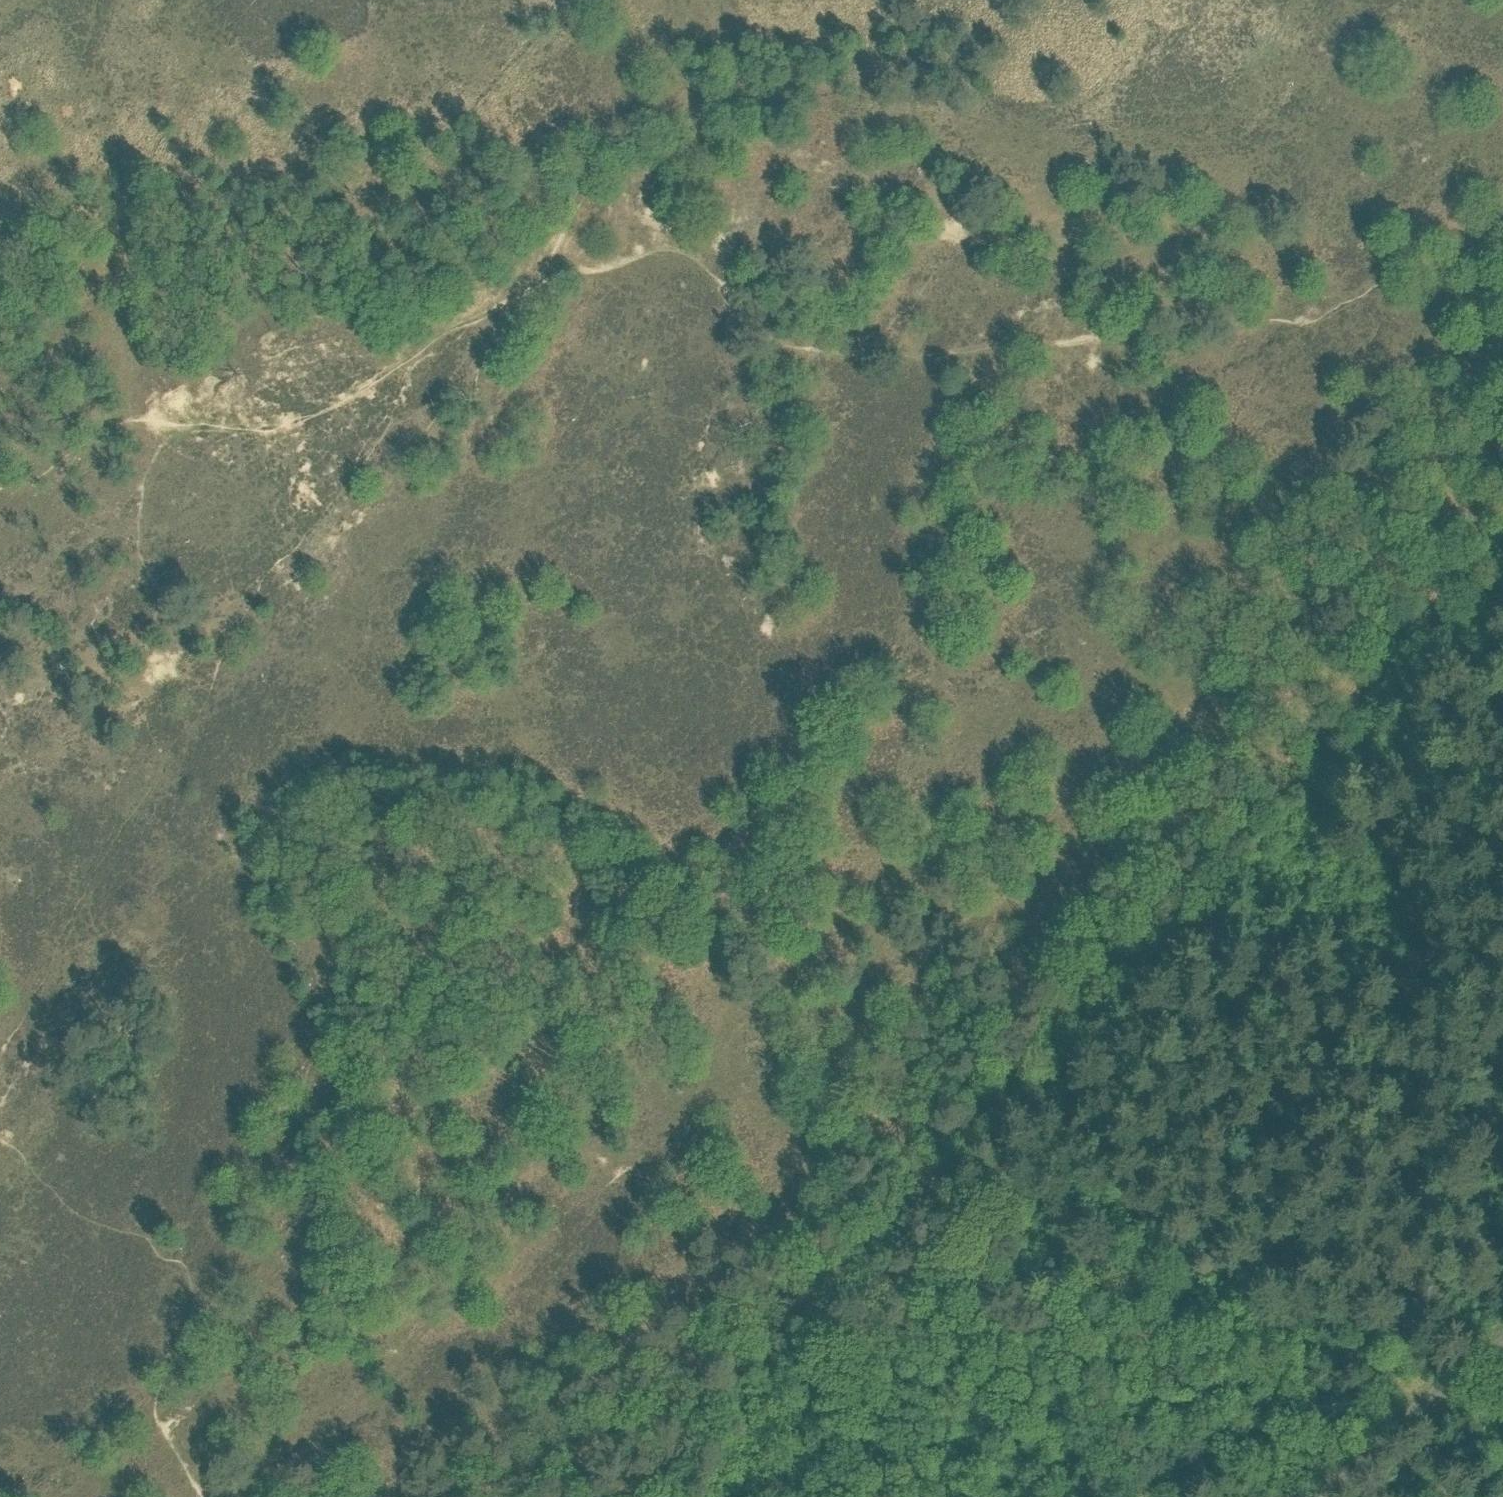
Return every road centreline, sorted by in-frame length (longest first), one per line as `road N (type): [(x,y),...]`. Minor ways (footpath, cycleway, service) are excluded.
road 1 (track): [(631,1496),(1502,544)]
road 2 (unclassified): [(1327,1496),(1433,1394),(1502,1341)]

